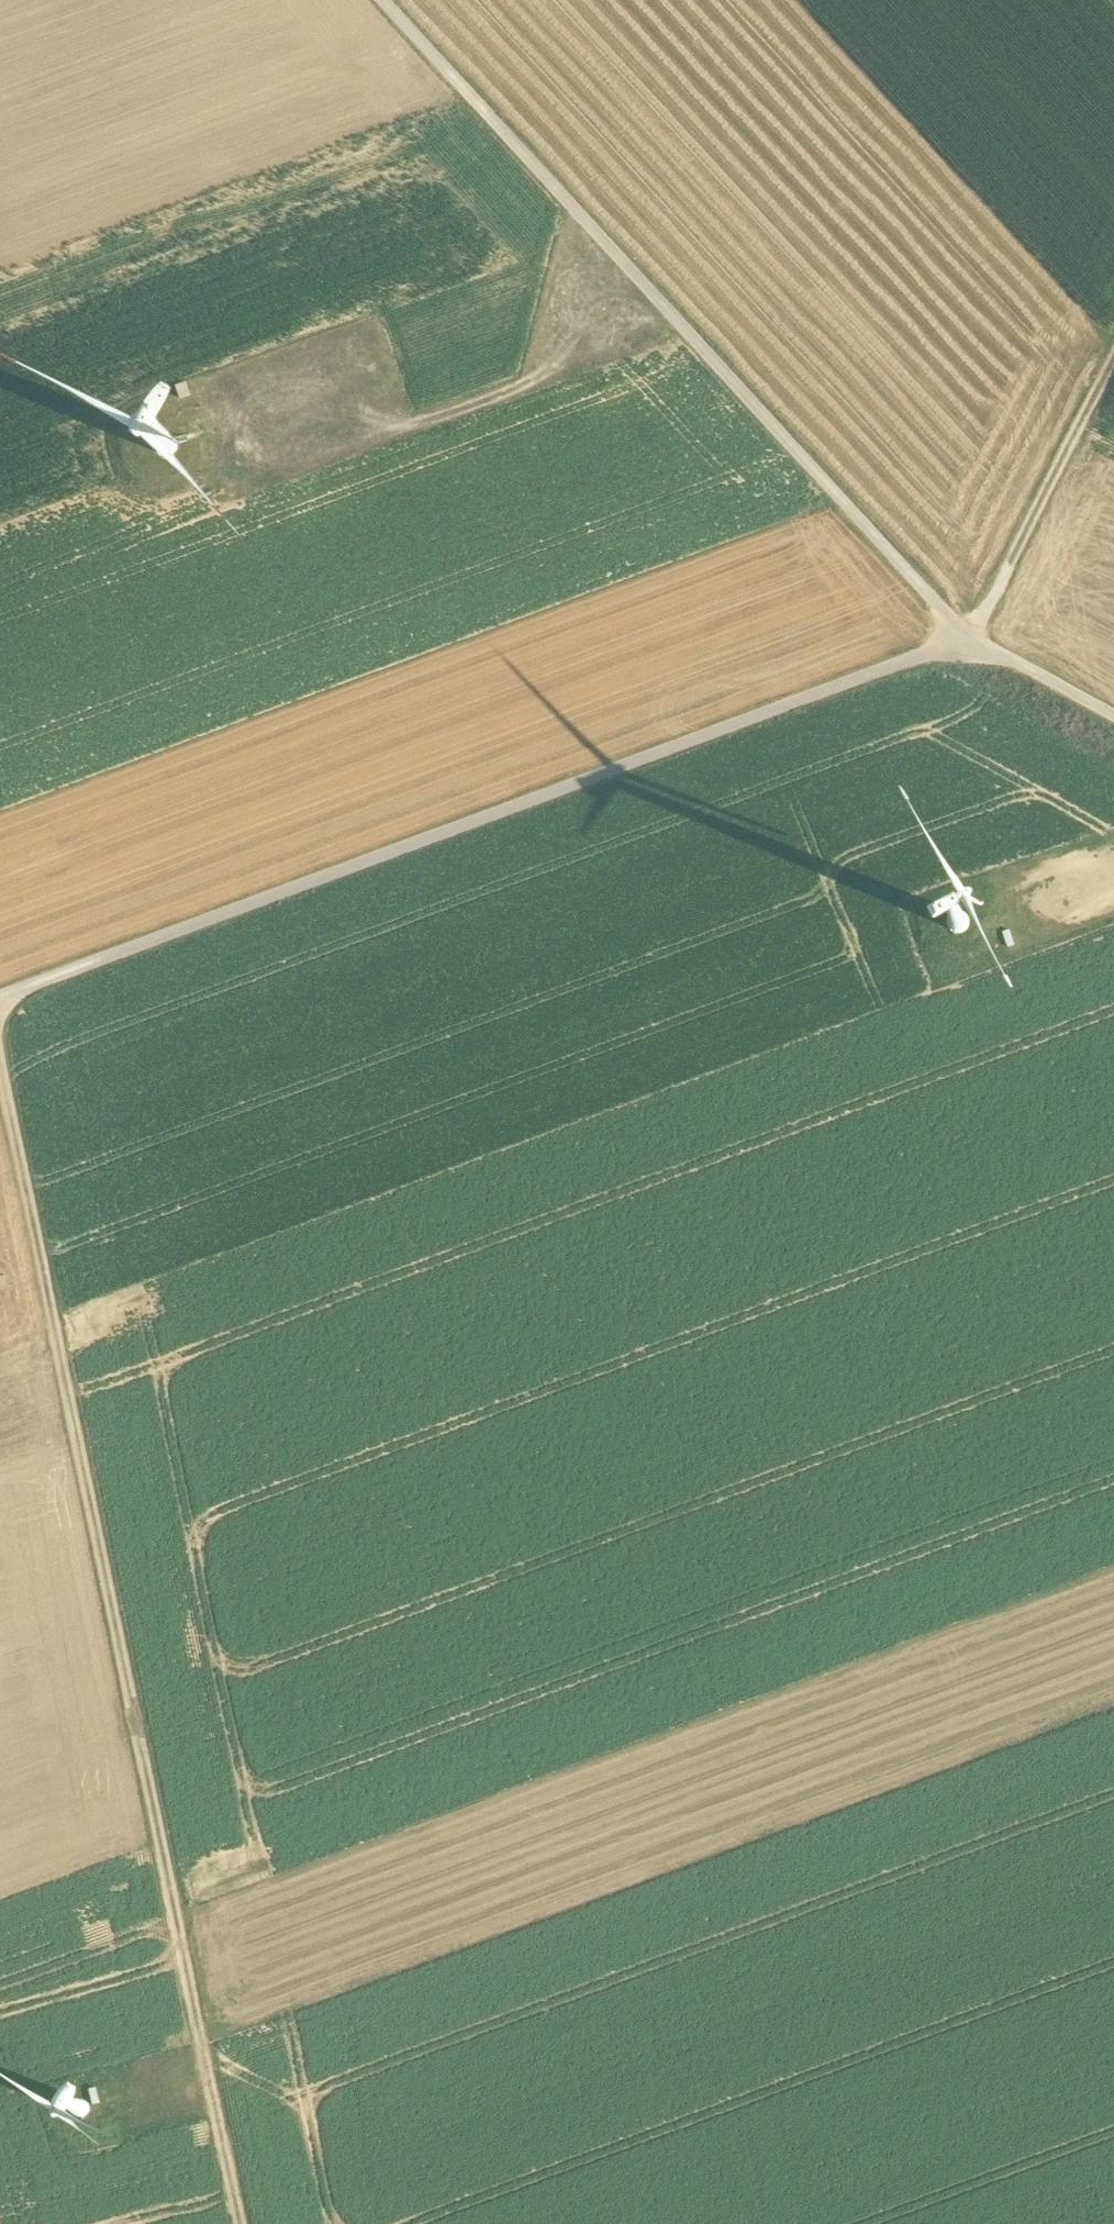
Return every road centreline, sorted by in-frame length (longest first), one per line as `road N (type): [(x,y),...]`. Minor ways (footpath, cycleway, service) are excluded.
road 1 (track): [(0,1018),(992,659)]
road 2 (track): [(387,0),(800,460),(992,659)]
road 3 (track): [(992,659),(1113,419)]

